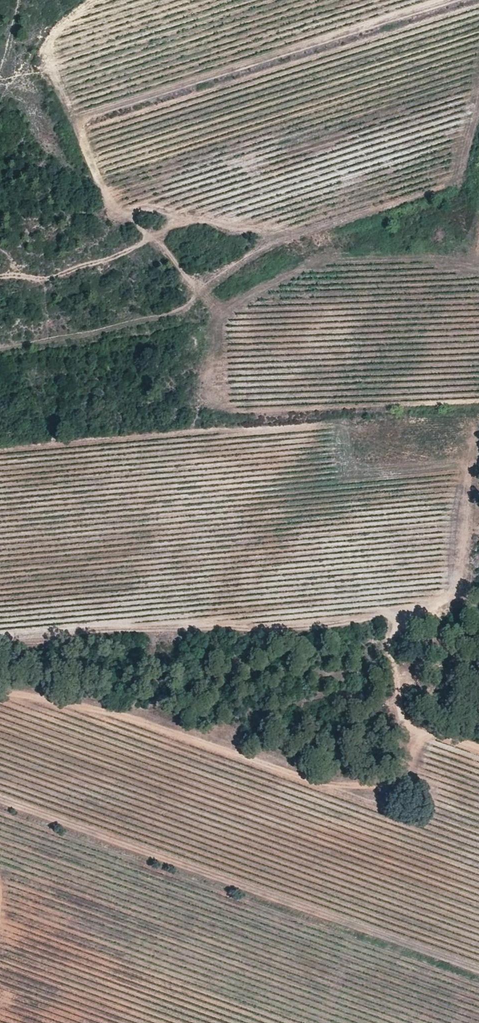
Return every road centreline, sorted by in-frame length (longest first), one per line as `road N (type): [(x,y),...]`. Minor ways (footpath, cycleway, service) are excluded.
road 1 (track): [(0,277),(57,277),(144,243),(132,216),(113,220),(74,118),(449,0)]
road 2 (track): [(478,752),(411,731),(397,716),(390,615)]

